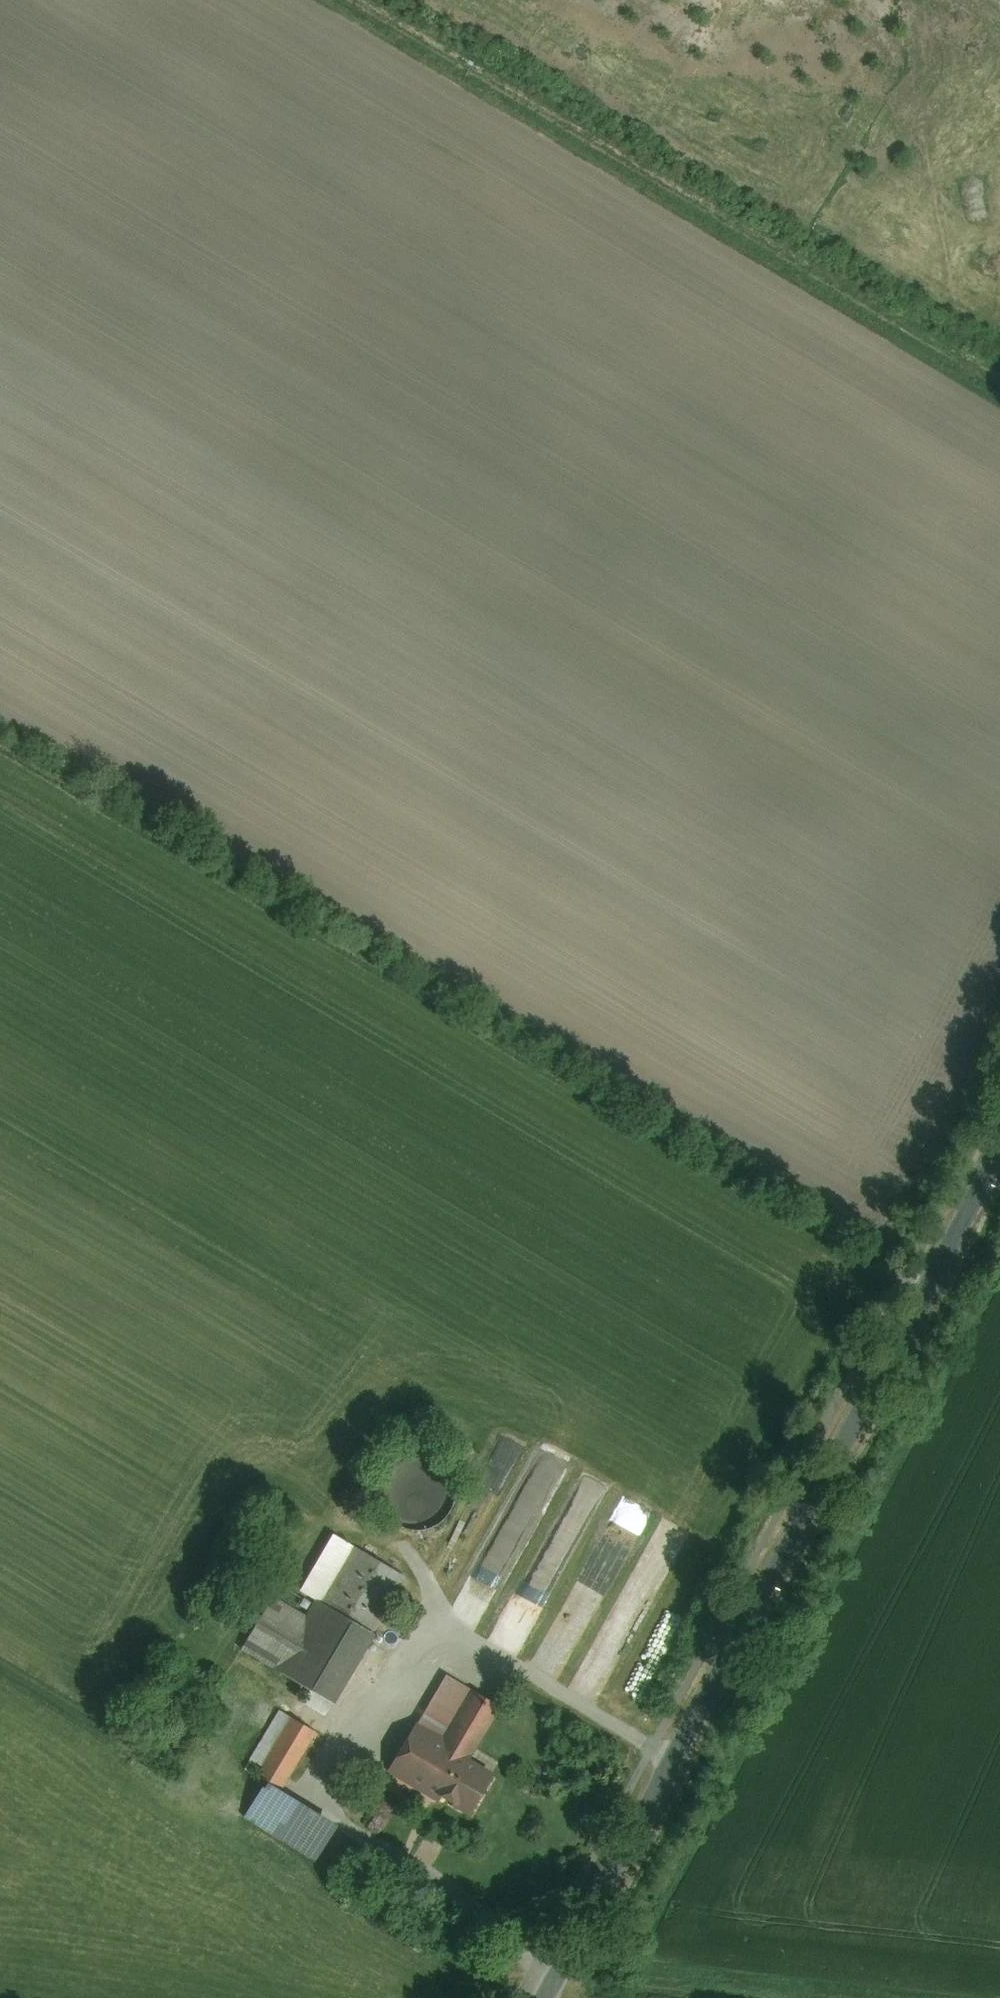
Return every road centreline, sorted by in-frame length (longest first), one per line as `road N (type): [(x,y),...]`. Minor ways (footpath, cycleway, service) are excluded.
road 1 (tertiary): [(552,1997),(672,1757),(999,1153)]

